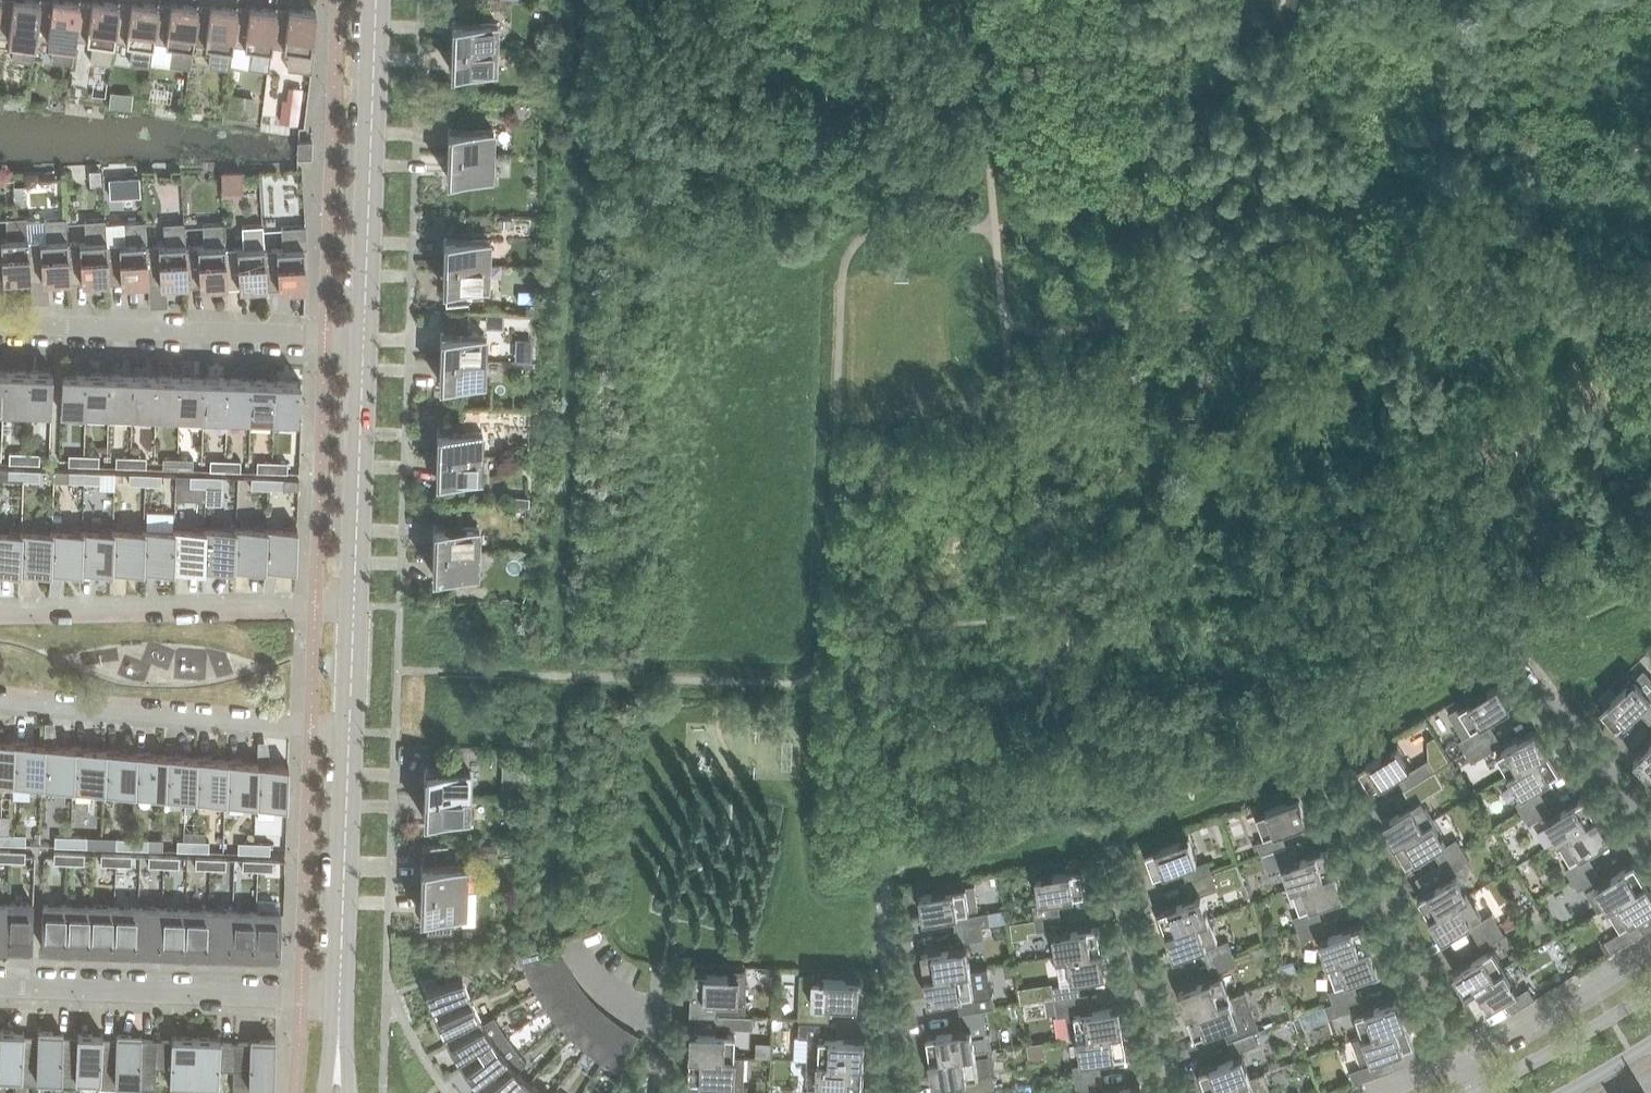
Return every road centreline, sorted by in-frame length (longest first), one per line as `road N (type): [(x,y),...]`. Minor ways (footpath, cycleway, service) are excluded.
road 1 (residential): [(363,337),(0,321)]
road 2 (residential): [(0,613),(354,607)]
road 3 (residential): [(350,736),(0,707)]
road 4 (residential): [(339,998),(0,989)]
road 5 (secondary): [(363,337),(375,0)]
road 6 (residential): [(1462,1060),(1327,781)]
road 7 (secondary): [(354,607),(363,337)]
road 8 (secondary): [(339,998),(350,736)]
road 9 (residential): [(1172,1092),(1114,863)]
road 10 (residential): [(1650,951),(1462,1060)]
road 11 (residential): [(1650,832),(1528,667)]
road 12 (secondary): [(1650,991),(1476,1090)]
road 13 (residential): [(887,897),(897,1092)]
road 14 (secondary): [(350,736),(354,607)]

